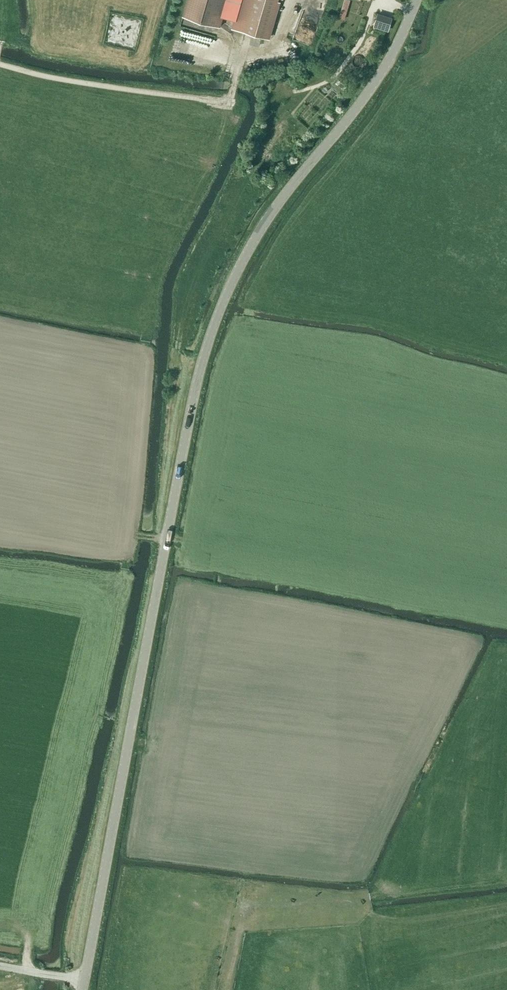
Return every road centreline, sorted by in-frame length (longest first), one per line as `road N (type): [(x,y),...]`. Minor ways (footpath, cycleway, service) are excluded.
road 1 (tertiary): [(82,989),(209,340),(251,246),(367,93),(416,0)]
road 2 (track): [(295,0),(281,41),(243,47),(228,101),(0,64)]

